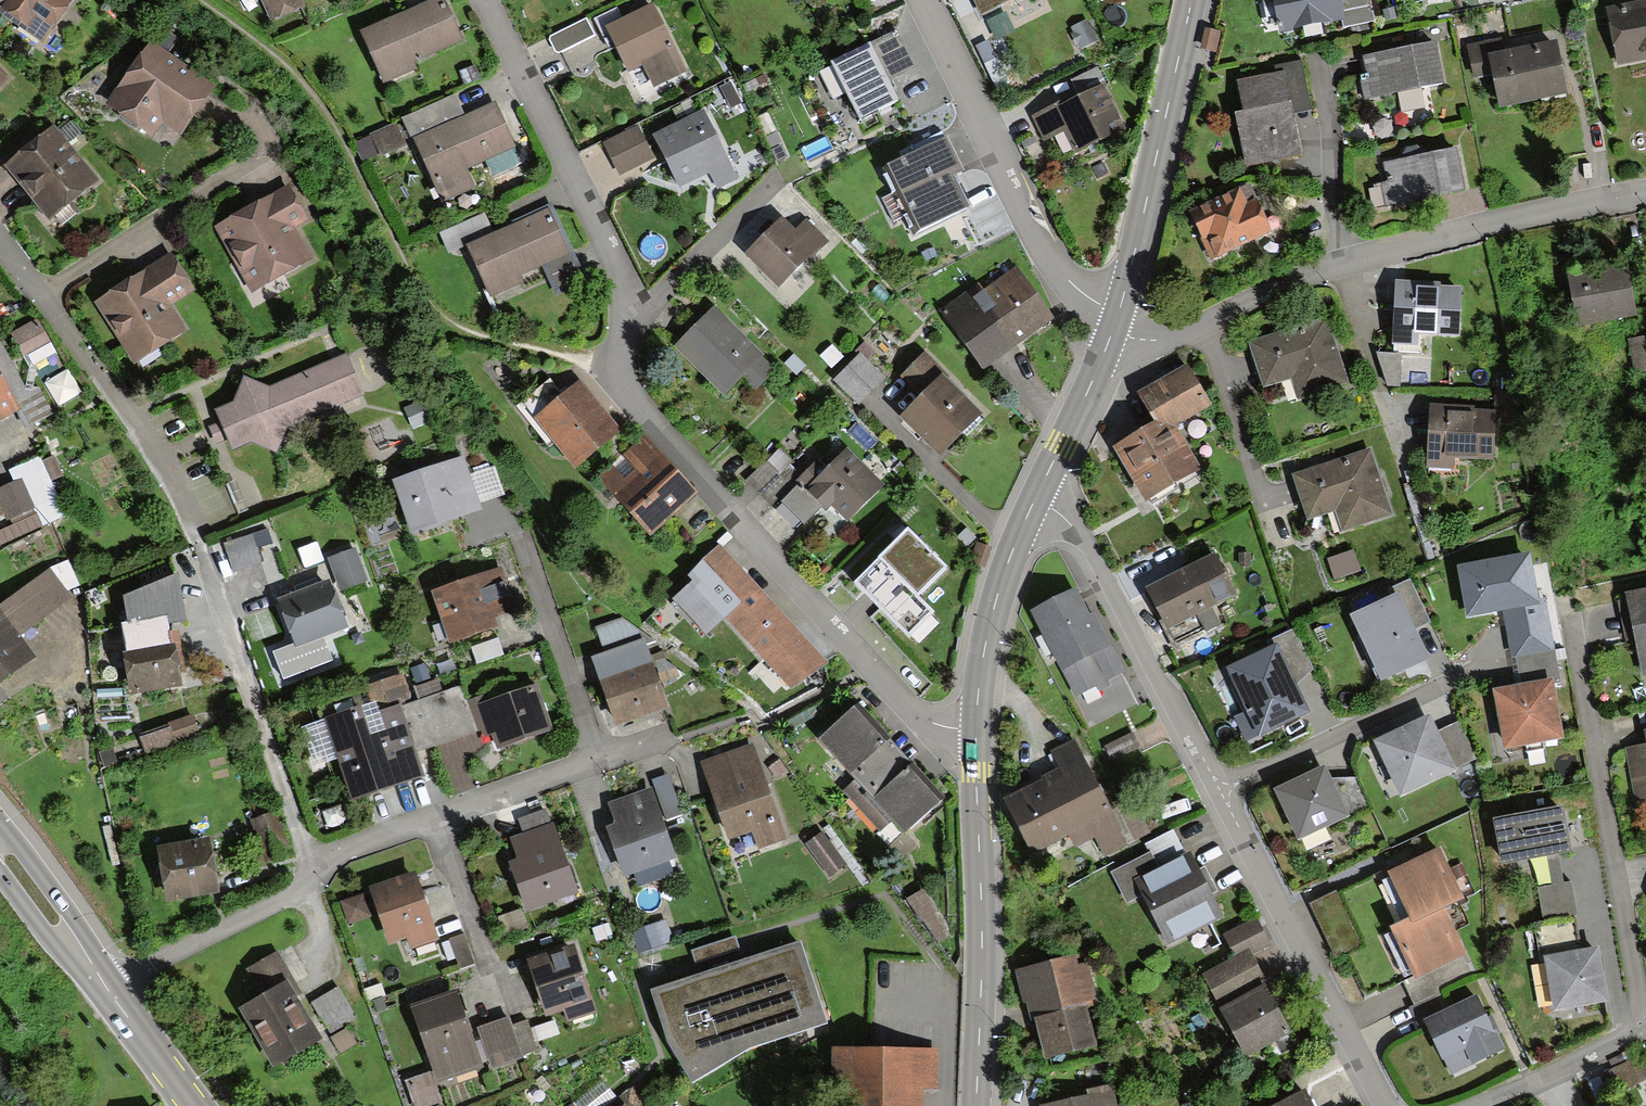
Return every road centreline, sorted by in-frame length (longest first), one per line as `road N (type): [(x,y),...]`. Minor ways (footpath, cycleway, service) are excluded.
road 1 (residential): [(0,245),(155,461),(199,545),(307,855),(321,865)]
road 2 (residential): [(977,733),(924,722),(626,393),(613,365),(641,315)]
road 3 (residential): [(1645,191),(1343,260),(1165,340),(1129,334),(1117,323)]
road 4 (residential): [(1642,1033),(1569,631)]
road 5 (residential): [(918,0),(1046,258),(1117,323)]
road 6 (tertiary): [(975,1105),(982,980),(977,733)]
road 7 (residential): [(1385,1105),(1221,793)]
road 8 (residential): [(1221,793),(1086,543),(1036,499)]
road 9 (residential): [(641,315),(487,0)]
road 10 (tertiary): [(1117,323),(1192,0)]
road 11 (residential): [(1221,793),(1462,675),(1493,676)]
road 12 (residential): [(321,865),(597,761)]
road 13 (residential): [(105,986),(305,888),(321,865)]
road 14 (tertiary): [(977,733),(992,616),(1036,499)]
road 15 (residential): [(517,538),(597,761)]
road 16 (tertiary): [(1036,499),(1117,323)]
road 17 (residential): [(641,315),(776,179)]
road 18 (residential): [(1642,1033),(1480,1105)]
road 19 (primary): [(0,845),(105,986)]
road 20 (primary): [(105,986),(193,1105)]

